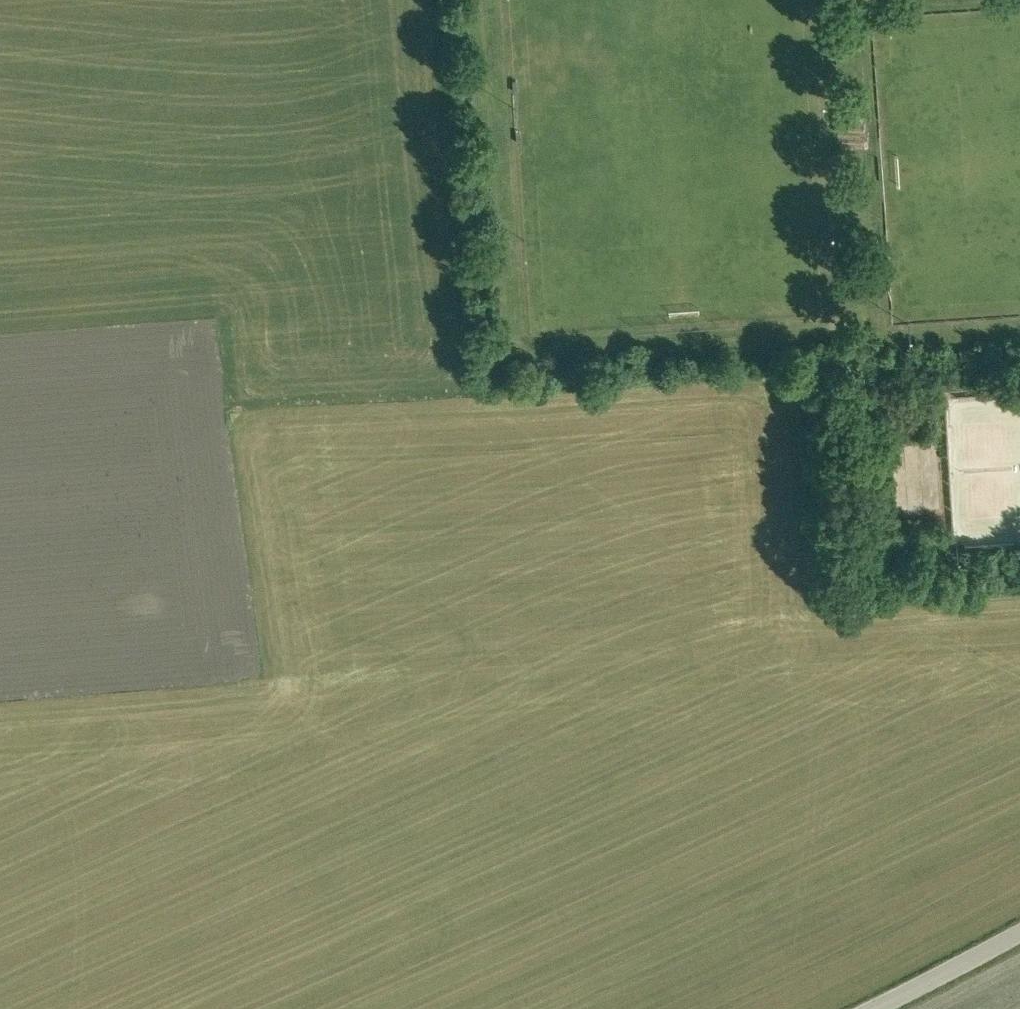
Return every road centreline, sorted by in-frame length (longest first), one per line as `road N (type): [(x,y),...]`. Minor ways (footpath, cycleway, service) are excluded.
road 1 (unclassified): [(873,1008),(1019,931)]

